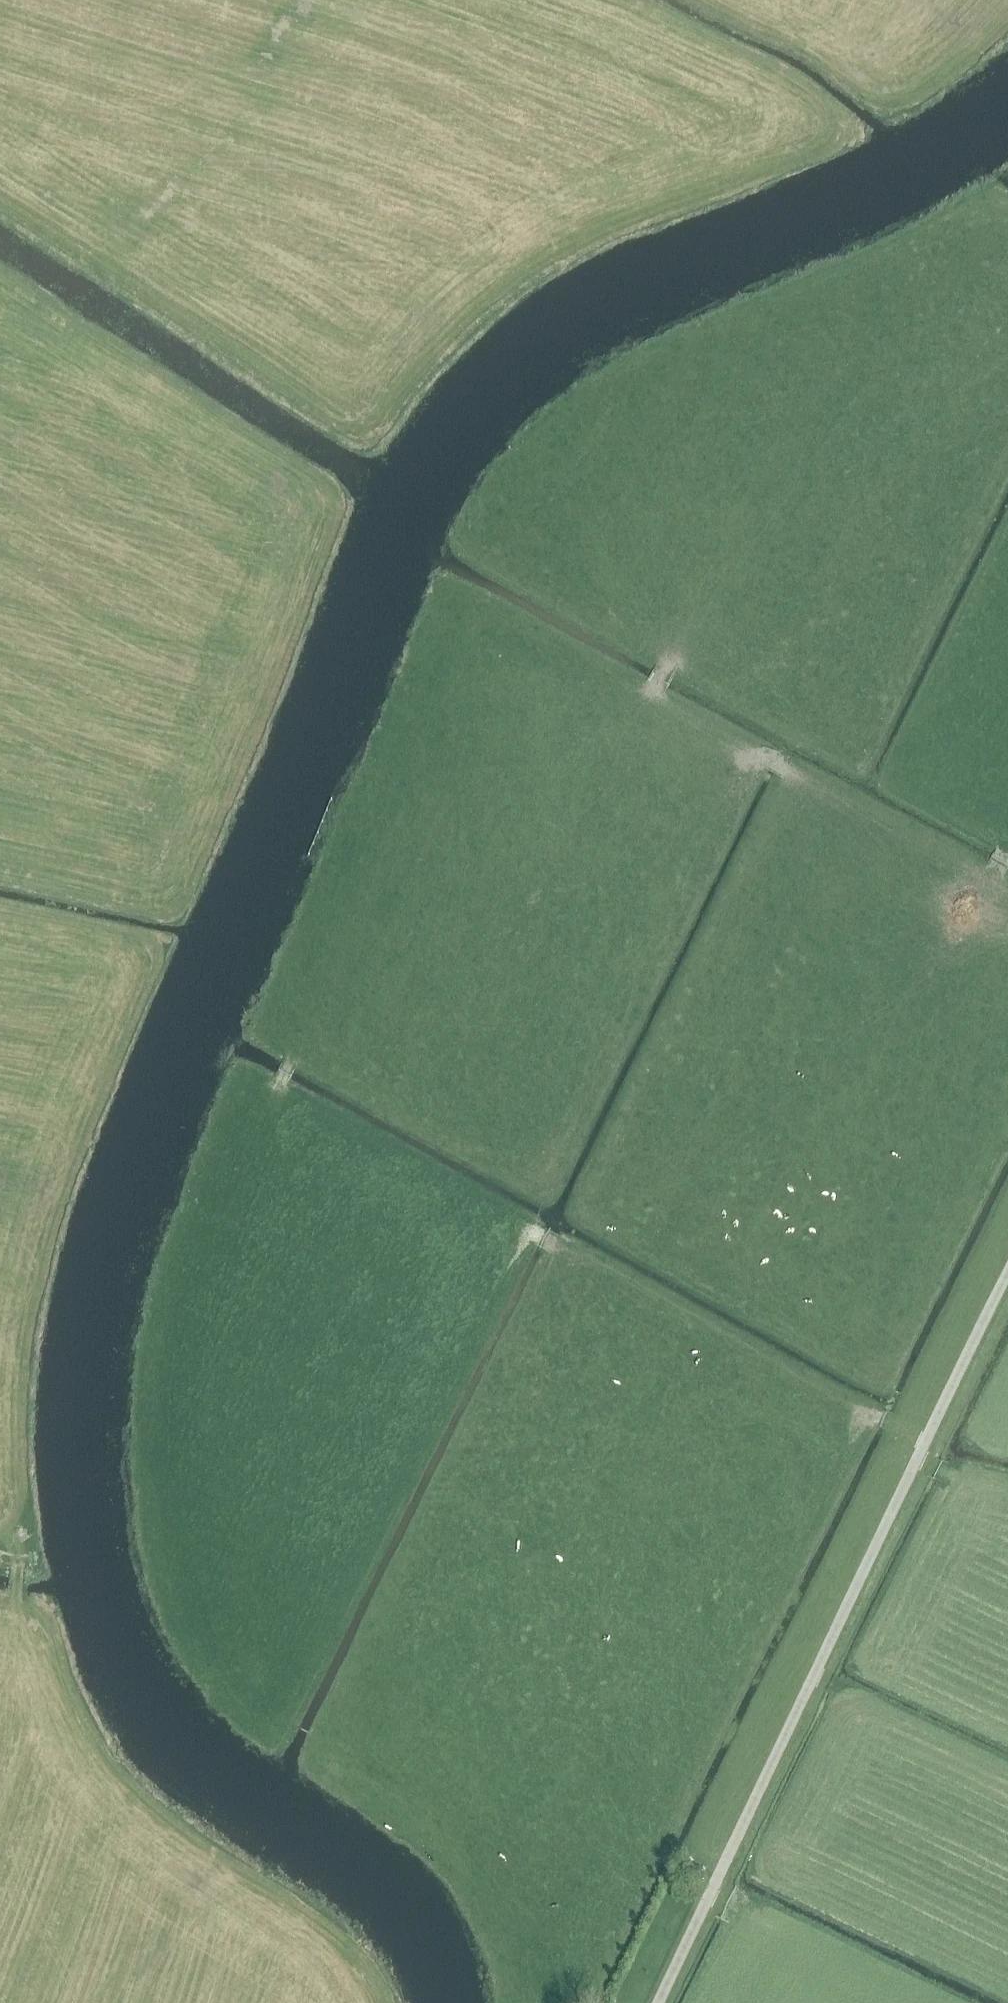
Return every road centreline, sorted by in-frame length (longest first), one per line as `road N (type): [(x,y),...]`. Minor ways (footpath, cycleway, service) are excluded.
road 1 (unclassified): [(658,2002),(1007,1276)]

